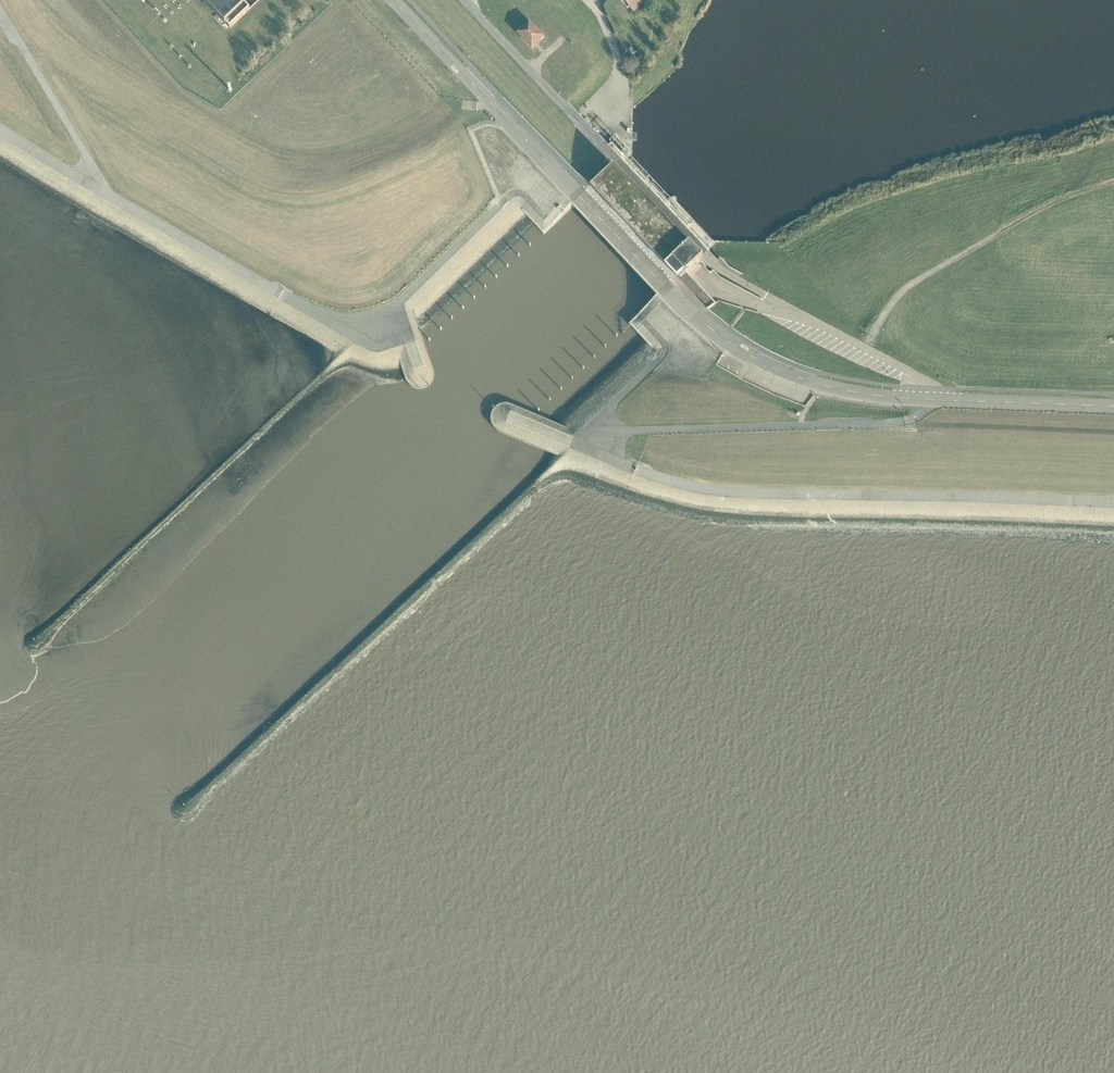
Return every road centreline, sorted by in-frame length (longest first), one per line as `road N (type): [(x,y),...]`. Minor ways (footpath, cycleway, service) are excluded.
road 1 (residential): [(394,0),(667,289),(754,358),(853,394),(1113,410)]
road 2 (track): [(1113,503),(765,497),(669,484),(610,464),(598,444),(563,442),(506,419)]
road 3 (track): [(547,161),(408,299),(386,315),(344,323),(283,298),(98,192)]
road 4 (track): [(598,444),(617,434),(890,429),(916,421),(924,403)]
road 5 (track): [(866,351),(892,300),(923,274),(1042,207),(1113,181)]
road 6 (track): [(98,192),(91,166),(0,13)]

